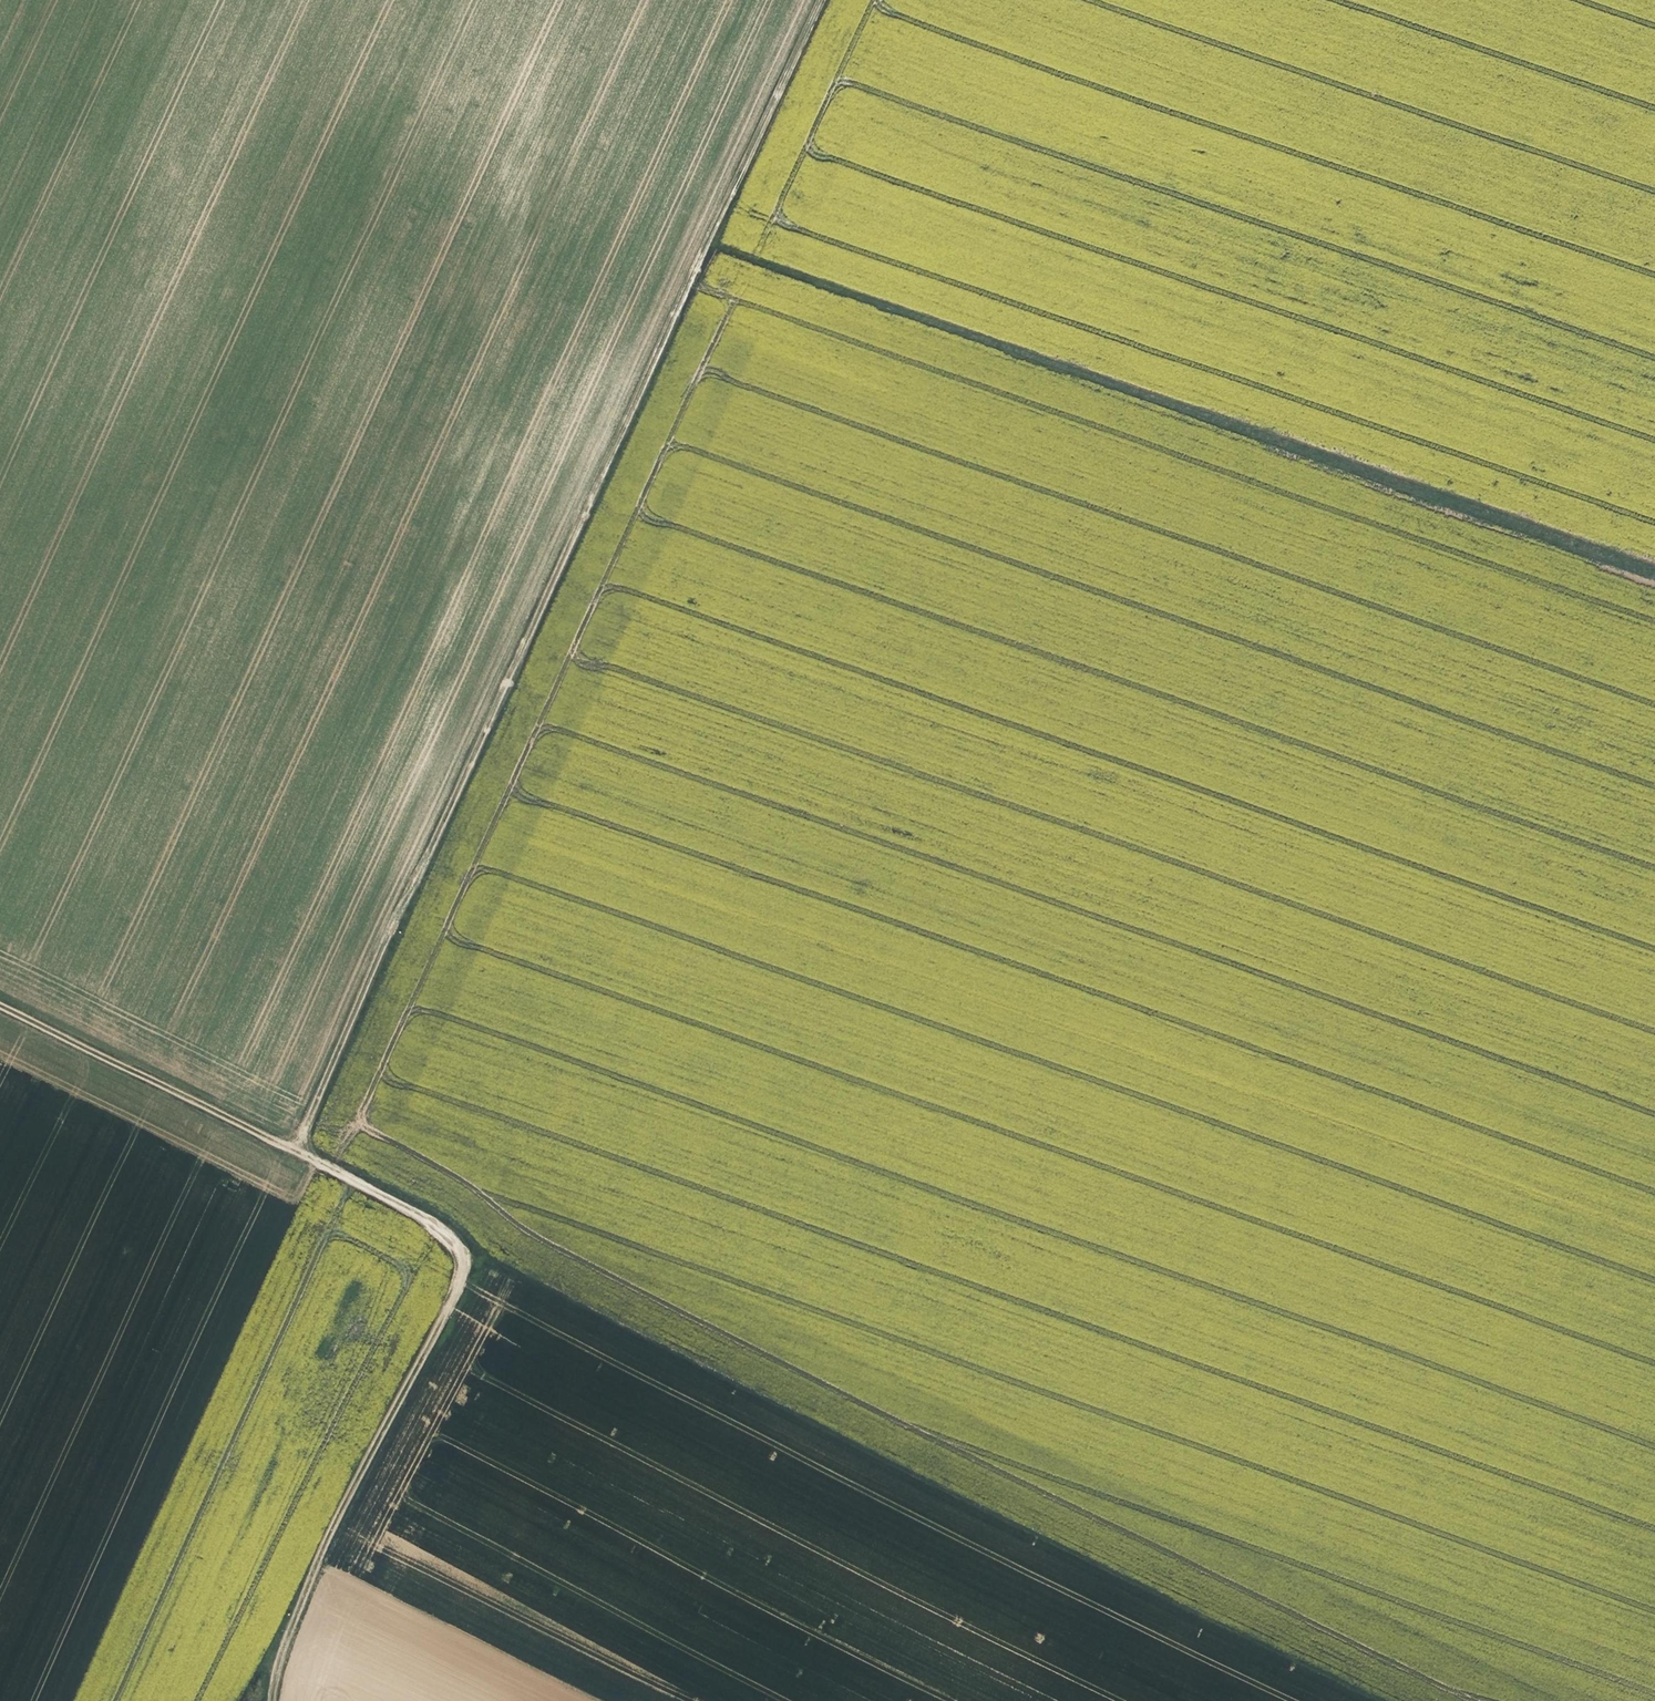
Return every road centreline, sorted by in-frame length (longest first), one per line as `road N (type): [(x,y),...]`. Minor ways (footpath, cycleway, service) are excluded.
road 1 (track): [(823,0),(290,1153)]
road 2 (track): [(269,1700),(274,1659),(326,1540),(454,1304),(463,1262),(431,1225),(0,1008)]

